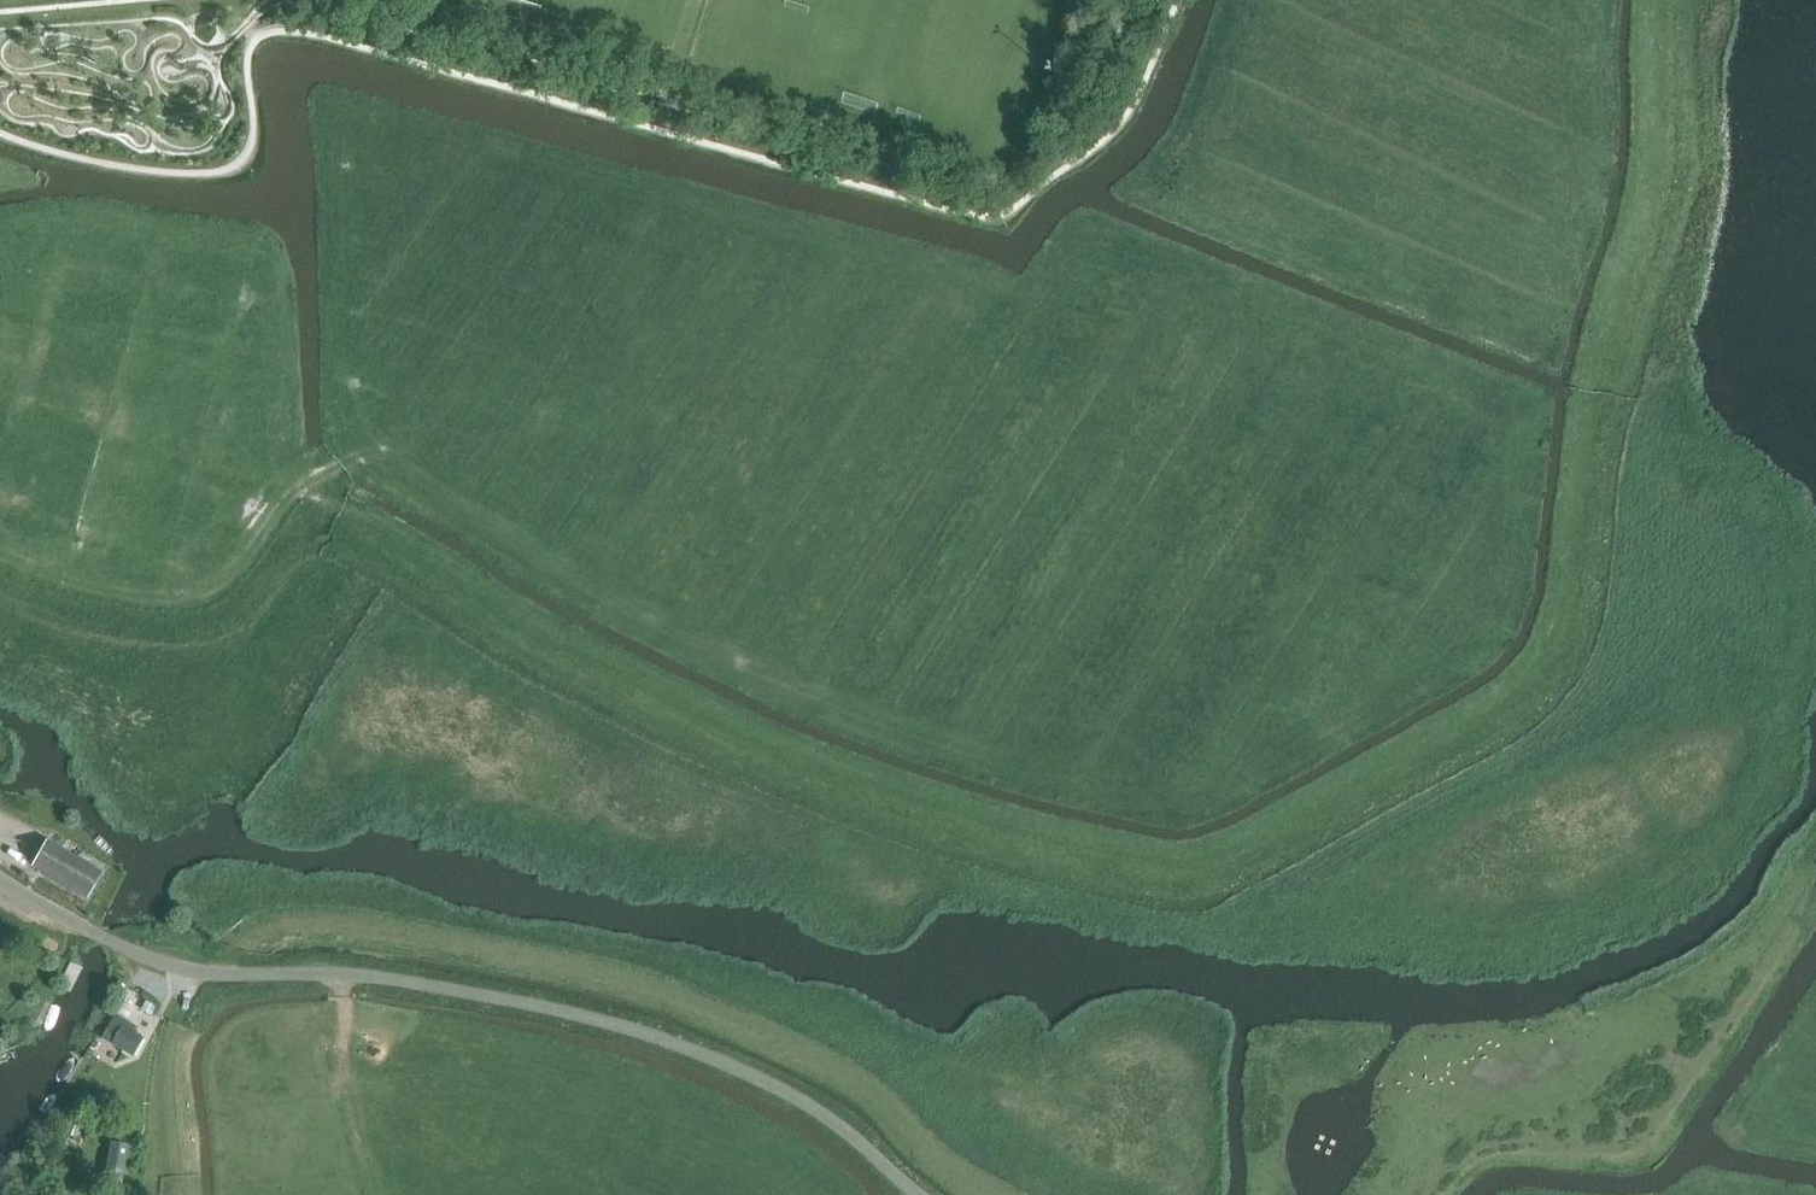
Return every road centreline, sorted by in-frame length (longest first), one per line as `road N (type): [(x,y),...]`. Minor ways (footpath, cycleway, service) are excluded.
road 1 (unclassified): [(923,1194),(860,1140),(778,1089),(692,1051),(595,1022),(339,976),(191,972),(0,883)]

